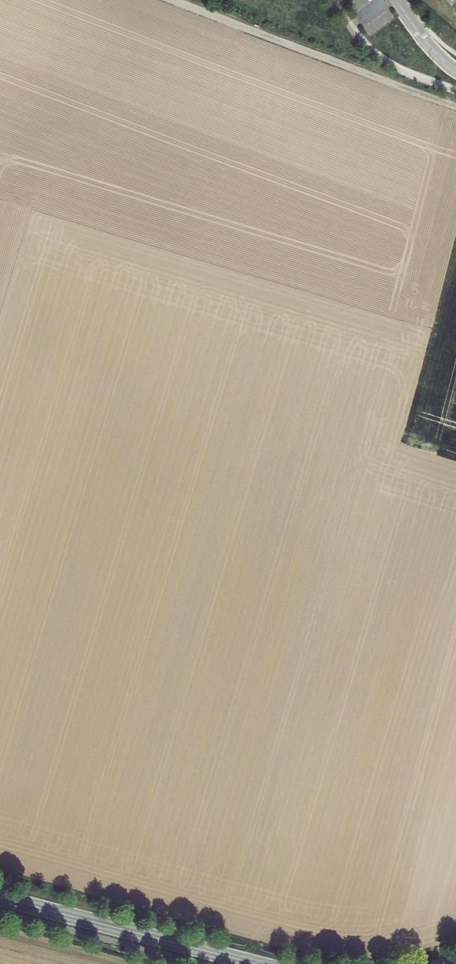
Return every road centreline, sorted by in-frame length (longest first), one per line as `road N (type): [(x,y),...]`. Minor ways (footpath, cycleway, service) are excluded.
road 1 (track): [(455,108),(163,0)]
road 2 (primary): [(0,897),(258,963)]

